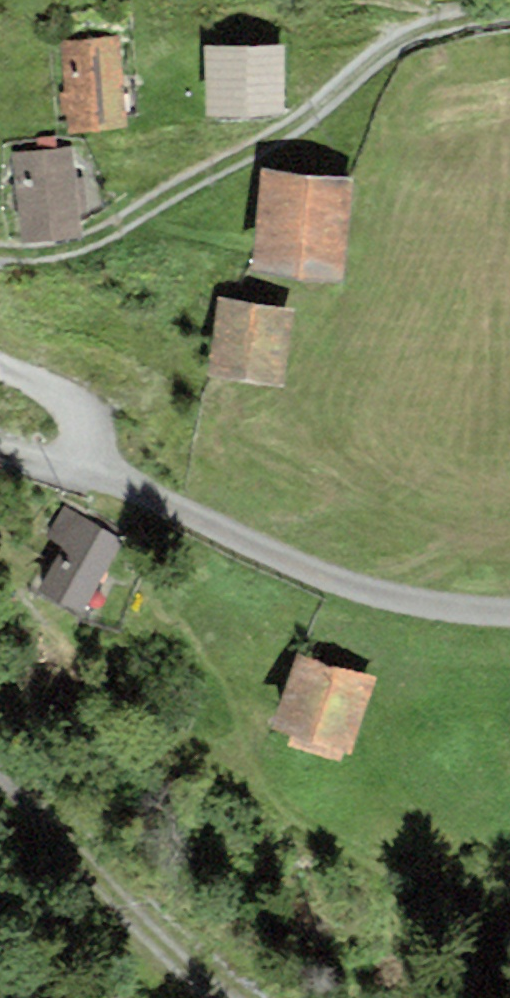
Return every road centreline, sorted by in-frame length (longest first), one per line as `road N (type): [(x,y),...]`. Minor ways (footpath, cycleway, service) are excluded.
road 1 (track): [(509,26),(434,34),(363,63),(245,153),(115,225),(48,250),(0,249)]
road 2 (track): [(83,485),(366,599),(509,617)]
road 3 (track): [(0,750),(207,997)]
road 4 (track): [(0,367),(77,410),(83,485)]

